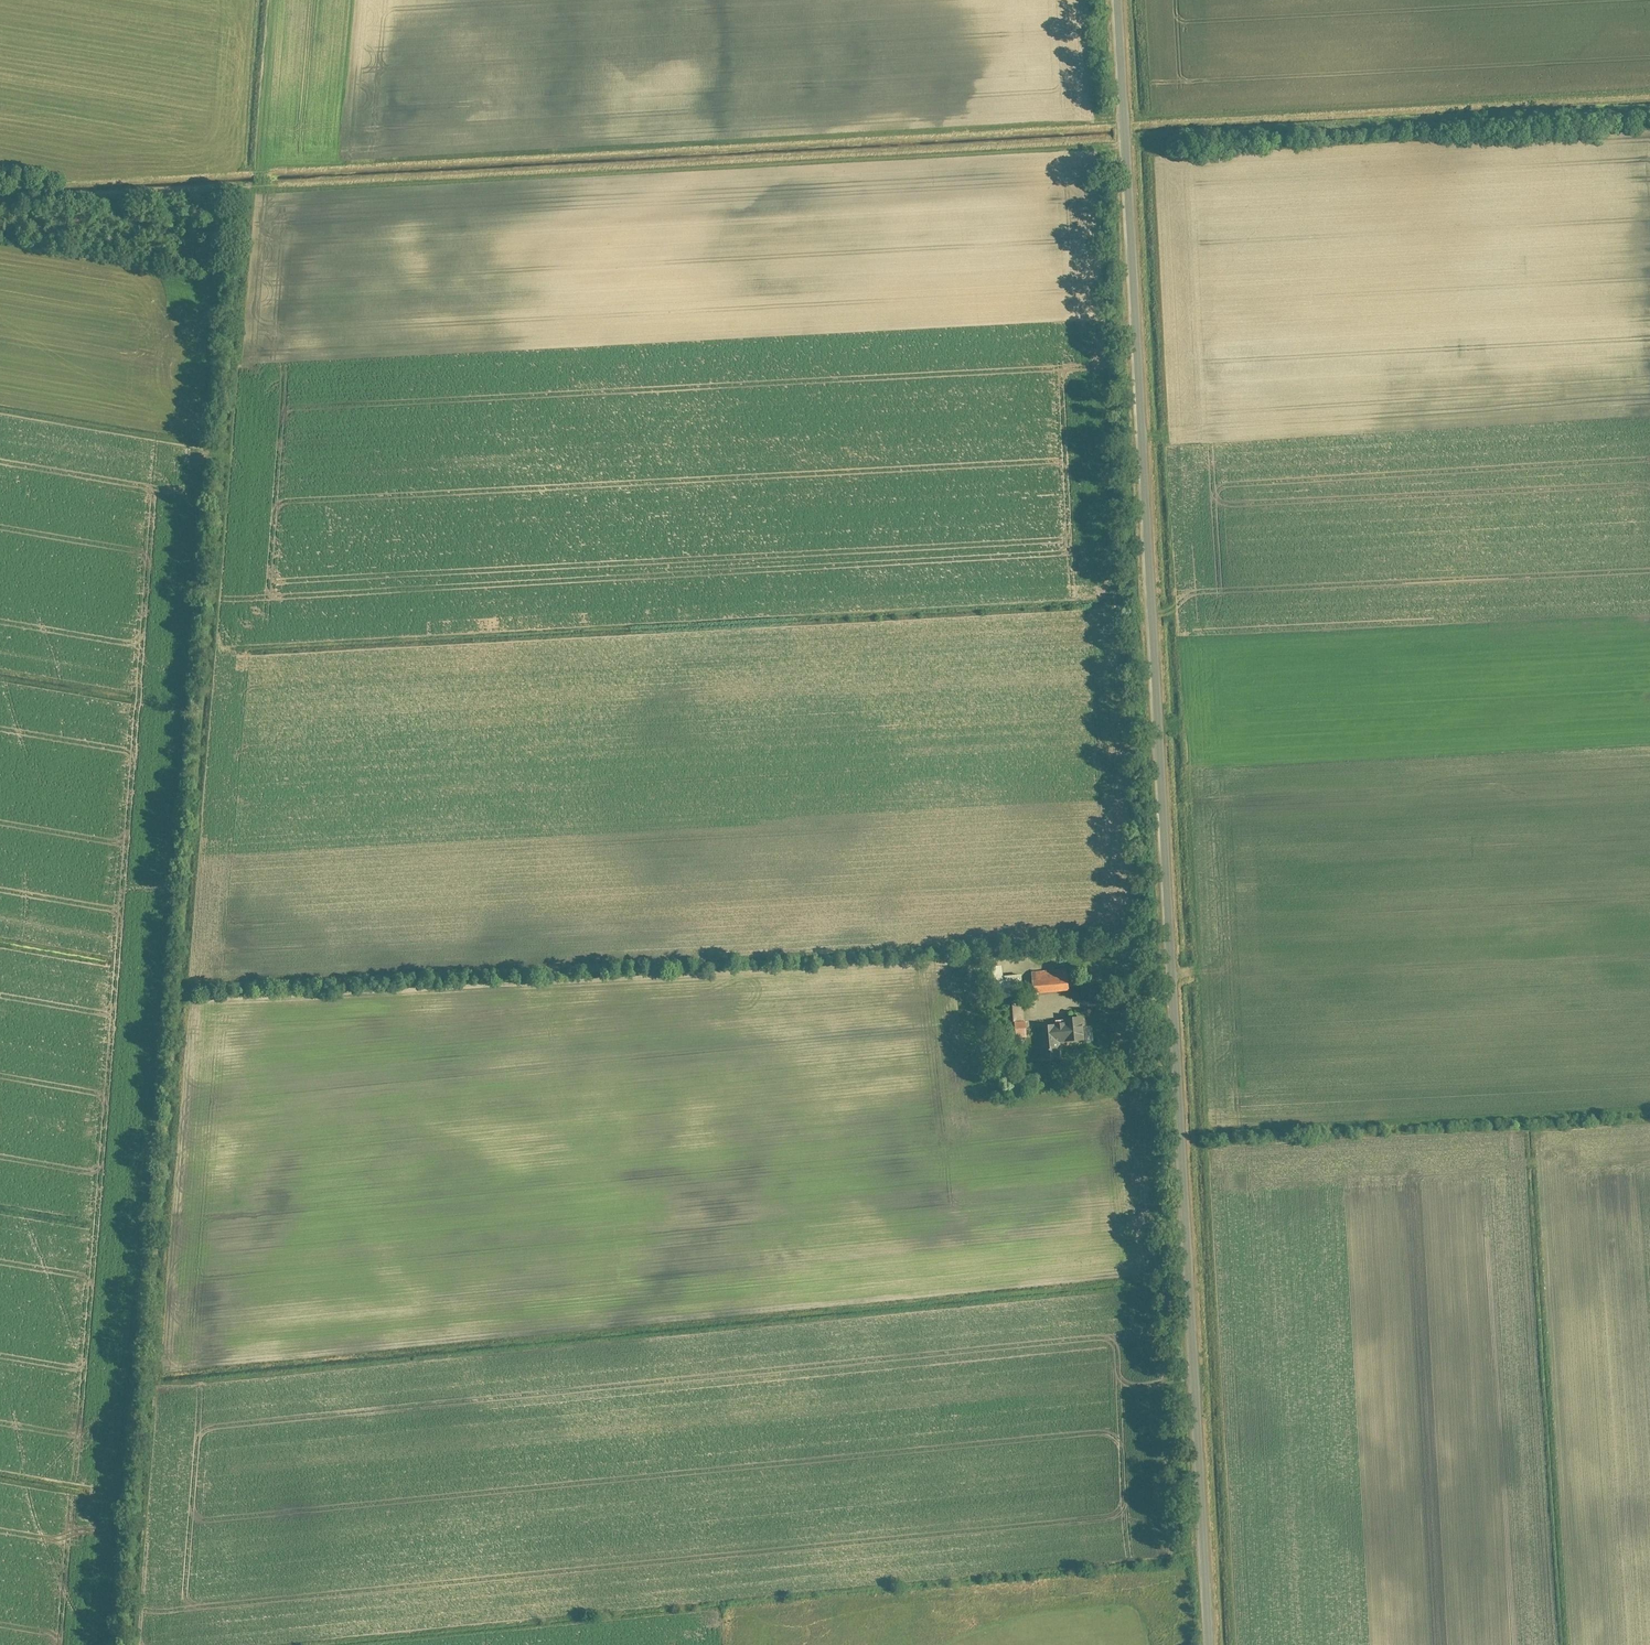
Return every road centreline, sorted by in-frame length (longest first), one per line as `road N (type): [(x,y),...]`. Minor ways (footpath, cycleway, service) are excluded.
road 1 (unclassified): [(1115,0),(1205,1644)]

